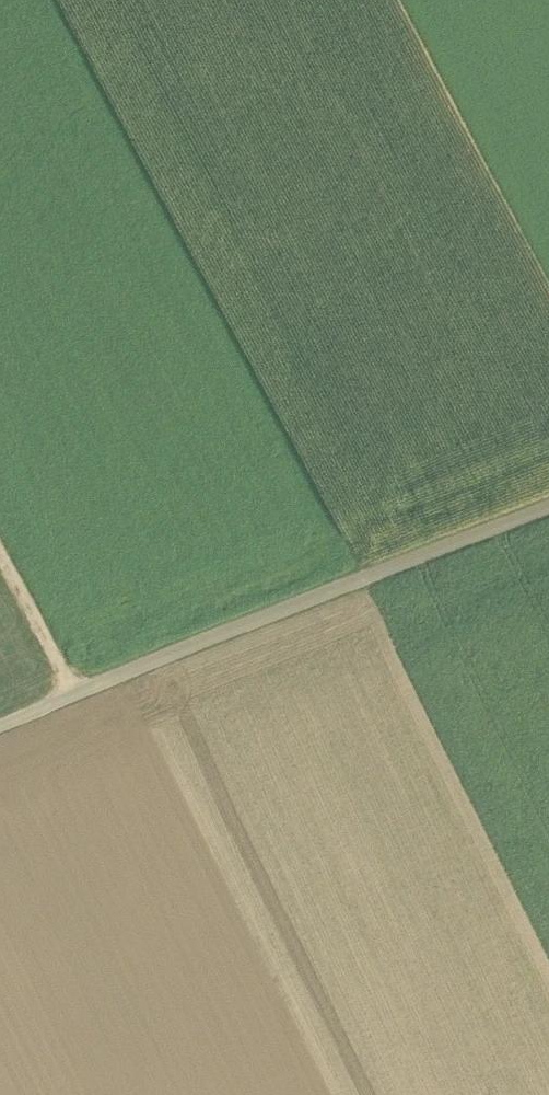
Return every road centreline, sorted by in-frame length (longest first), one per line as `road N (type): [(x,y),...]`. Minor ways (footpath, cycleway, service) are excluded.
road 1 (track): [(548,508),(0,727)]
road 2 (track): [(75,696),(0,553)]

